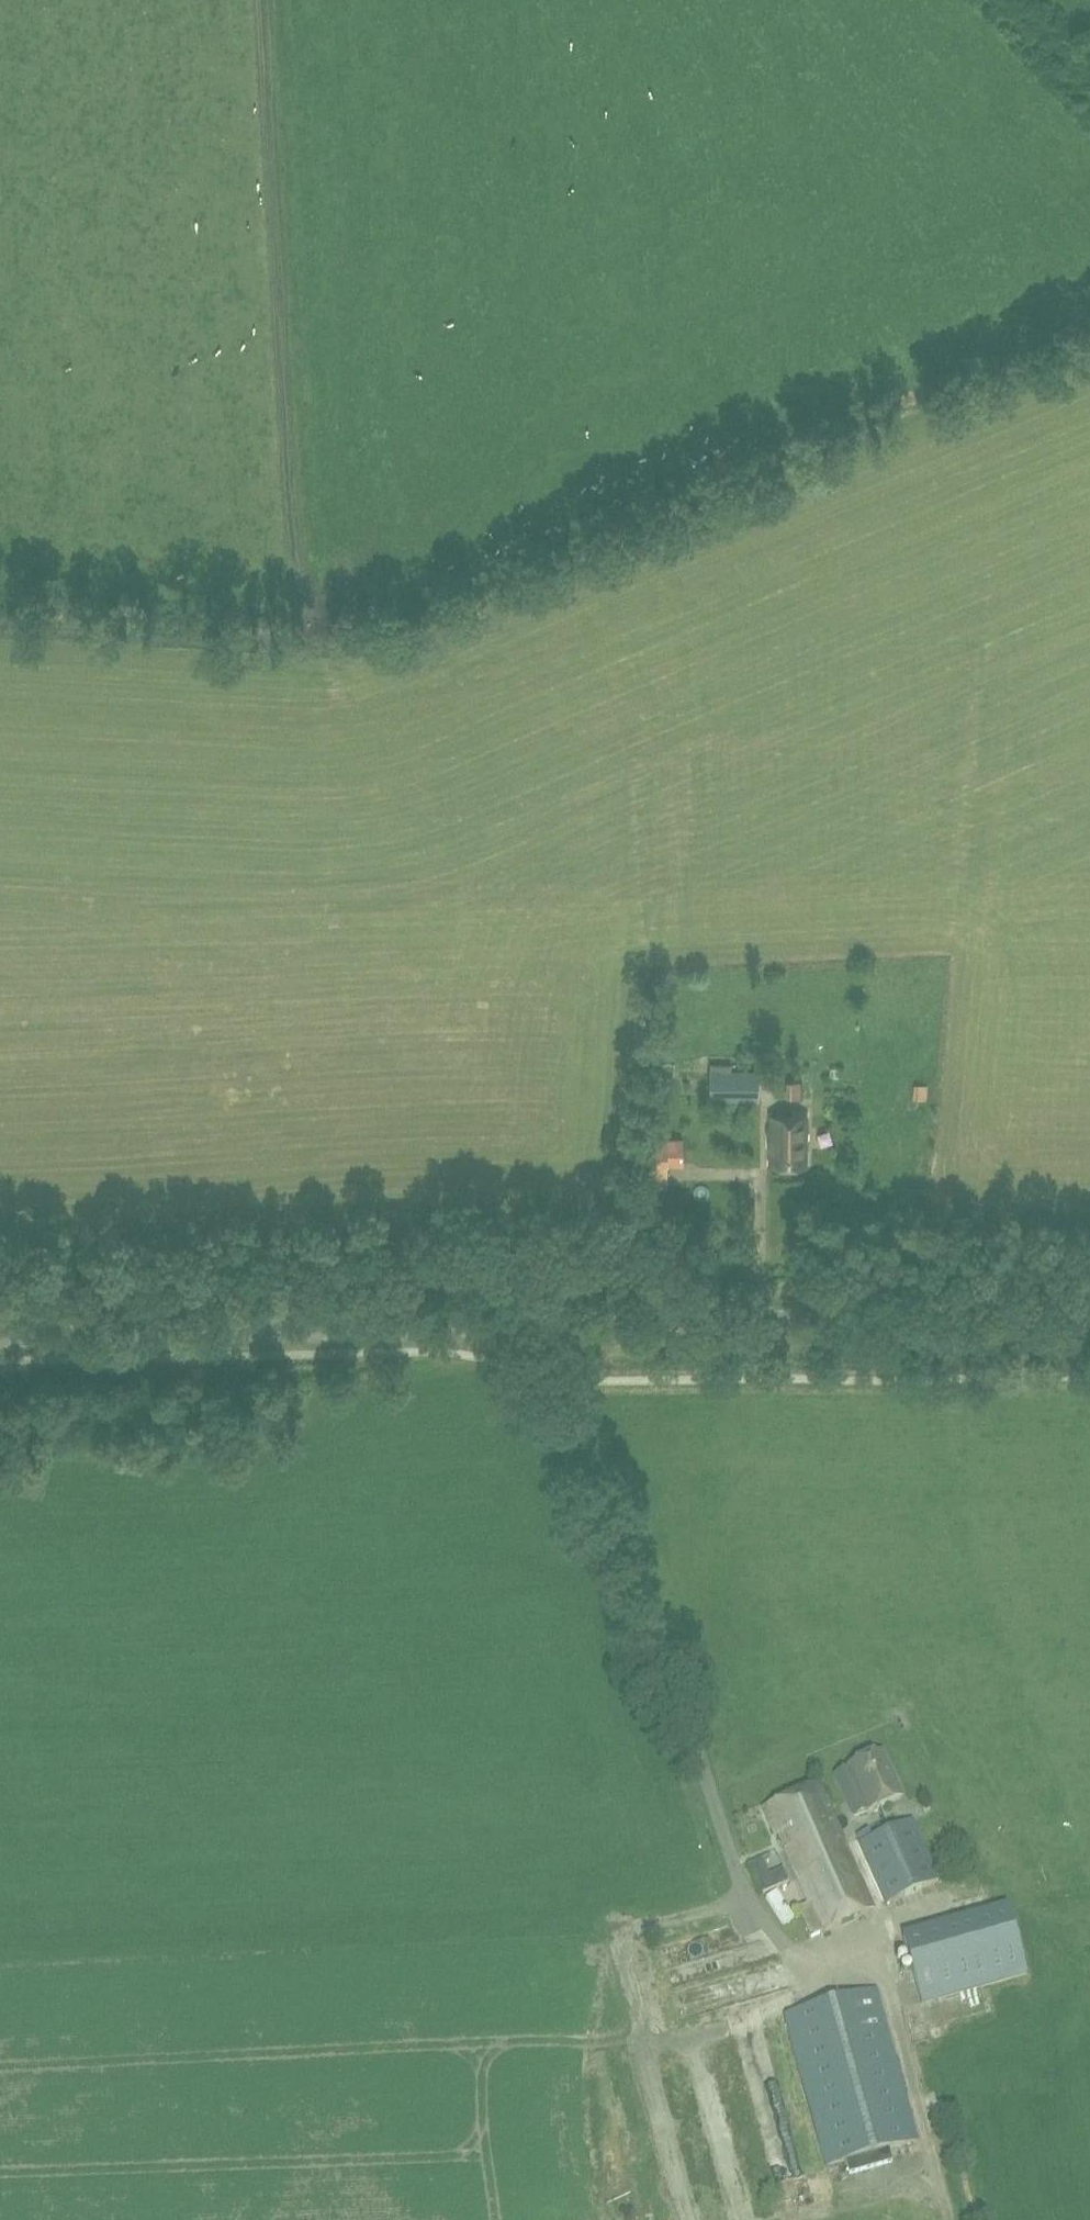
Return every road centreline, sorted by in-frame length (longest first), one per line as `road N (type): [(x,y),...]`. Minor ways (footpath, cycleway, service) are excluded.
road 1 (tertiary): [(0,1339),(1089,1310)]

